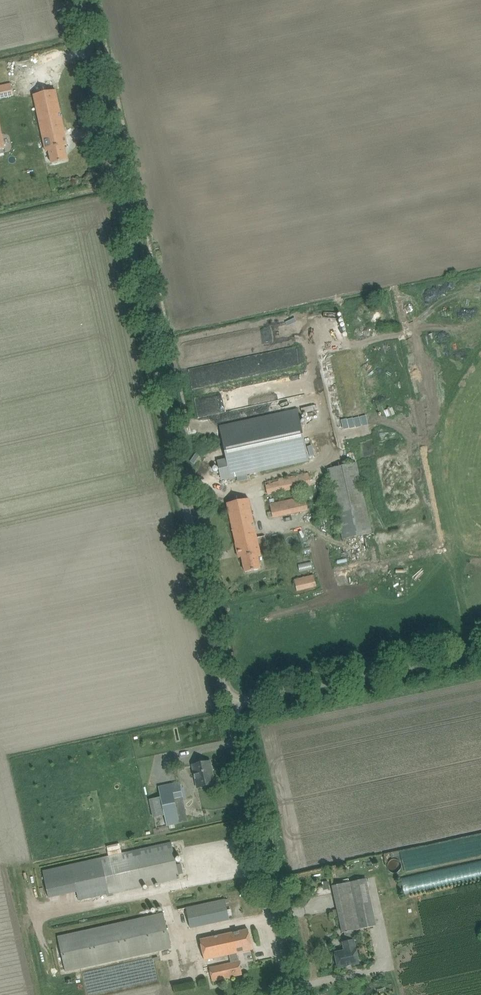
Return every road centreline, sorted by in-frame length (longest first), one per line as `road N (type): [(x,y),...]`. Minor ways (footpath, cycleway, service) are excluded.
road 1 (unclassified): [(231,703),(80,0)]
road 2 (unclassified): [(293,994),(231,703)]
road 3 (unclassified): [(231,703),(480,650)]

